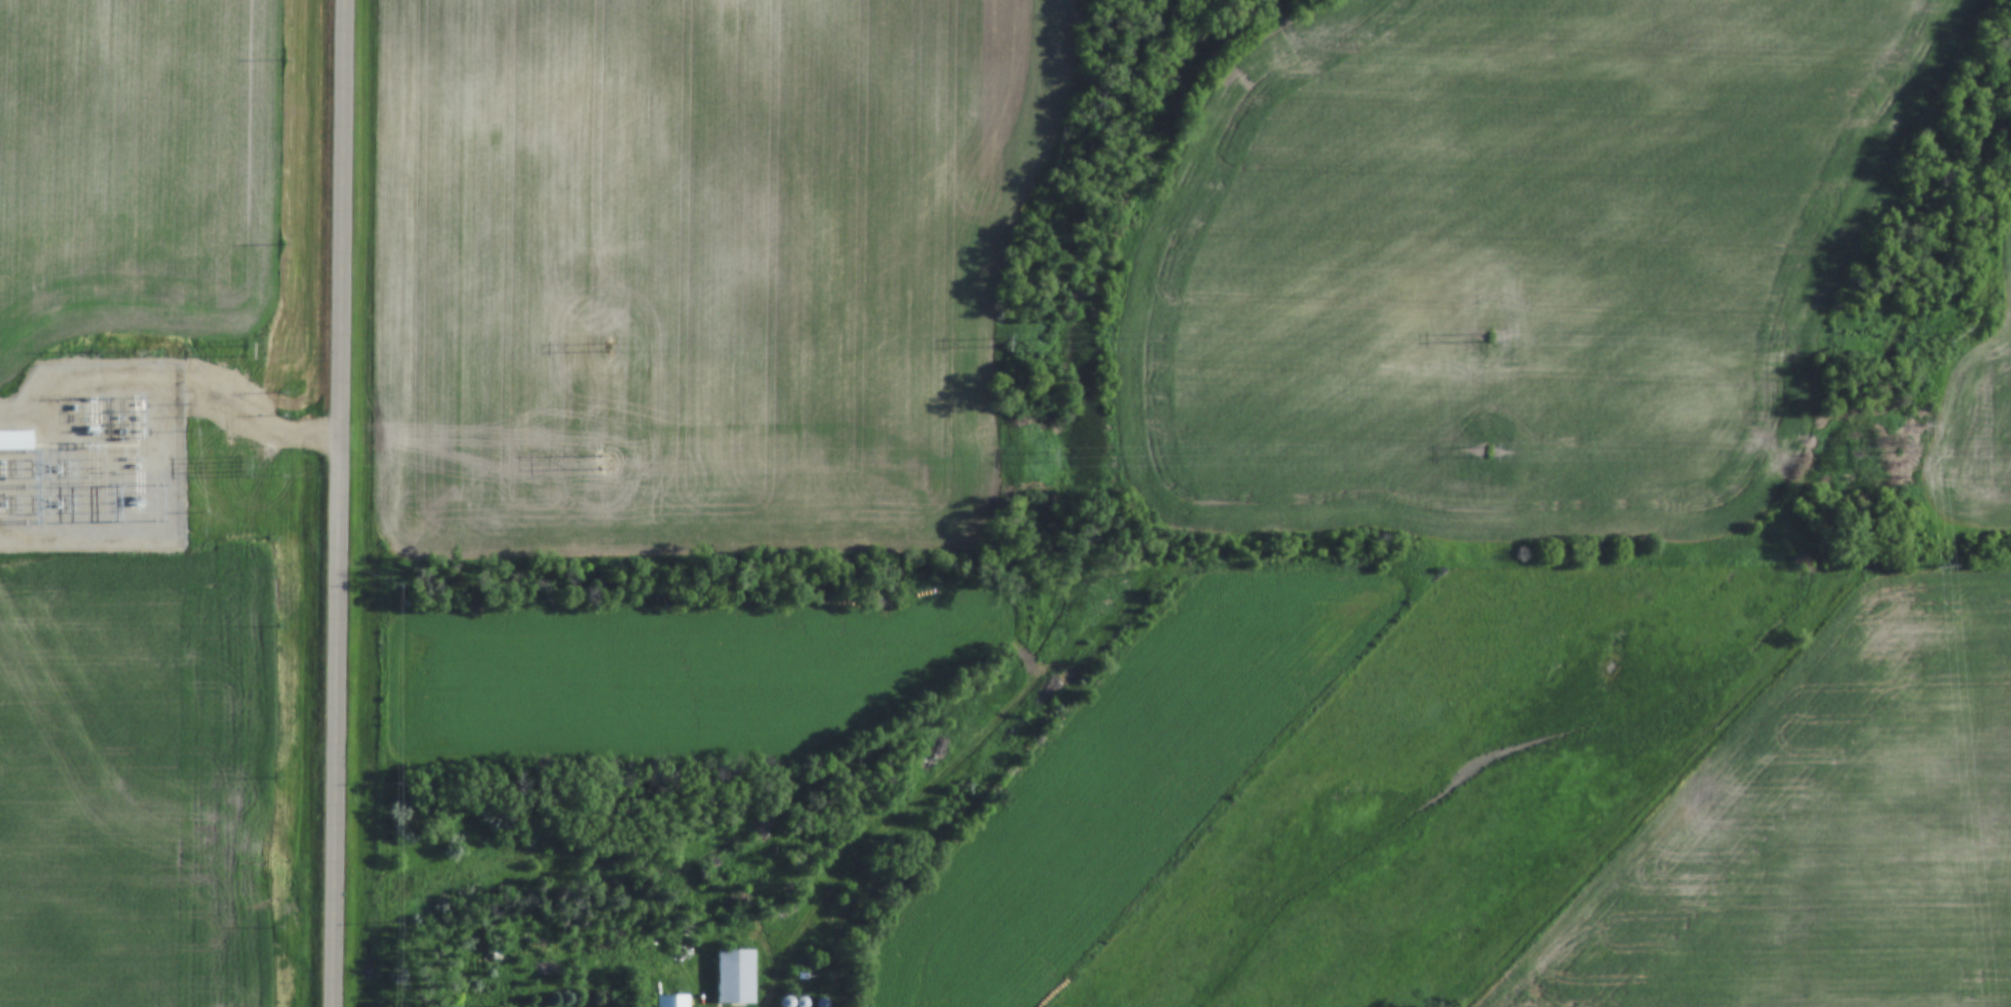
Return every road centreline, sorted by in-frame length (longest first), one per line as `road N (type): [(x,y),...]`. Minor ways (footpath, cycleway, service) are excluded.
road 1 (tertiary): [(337,1006),(350,0)]

